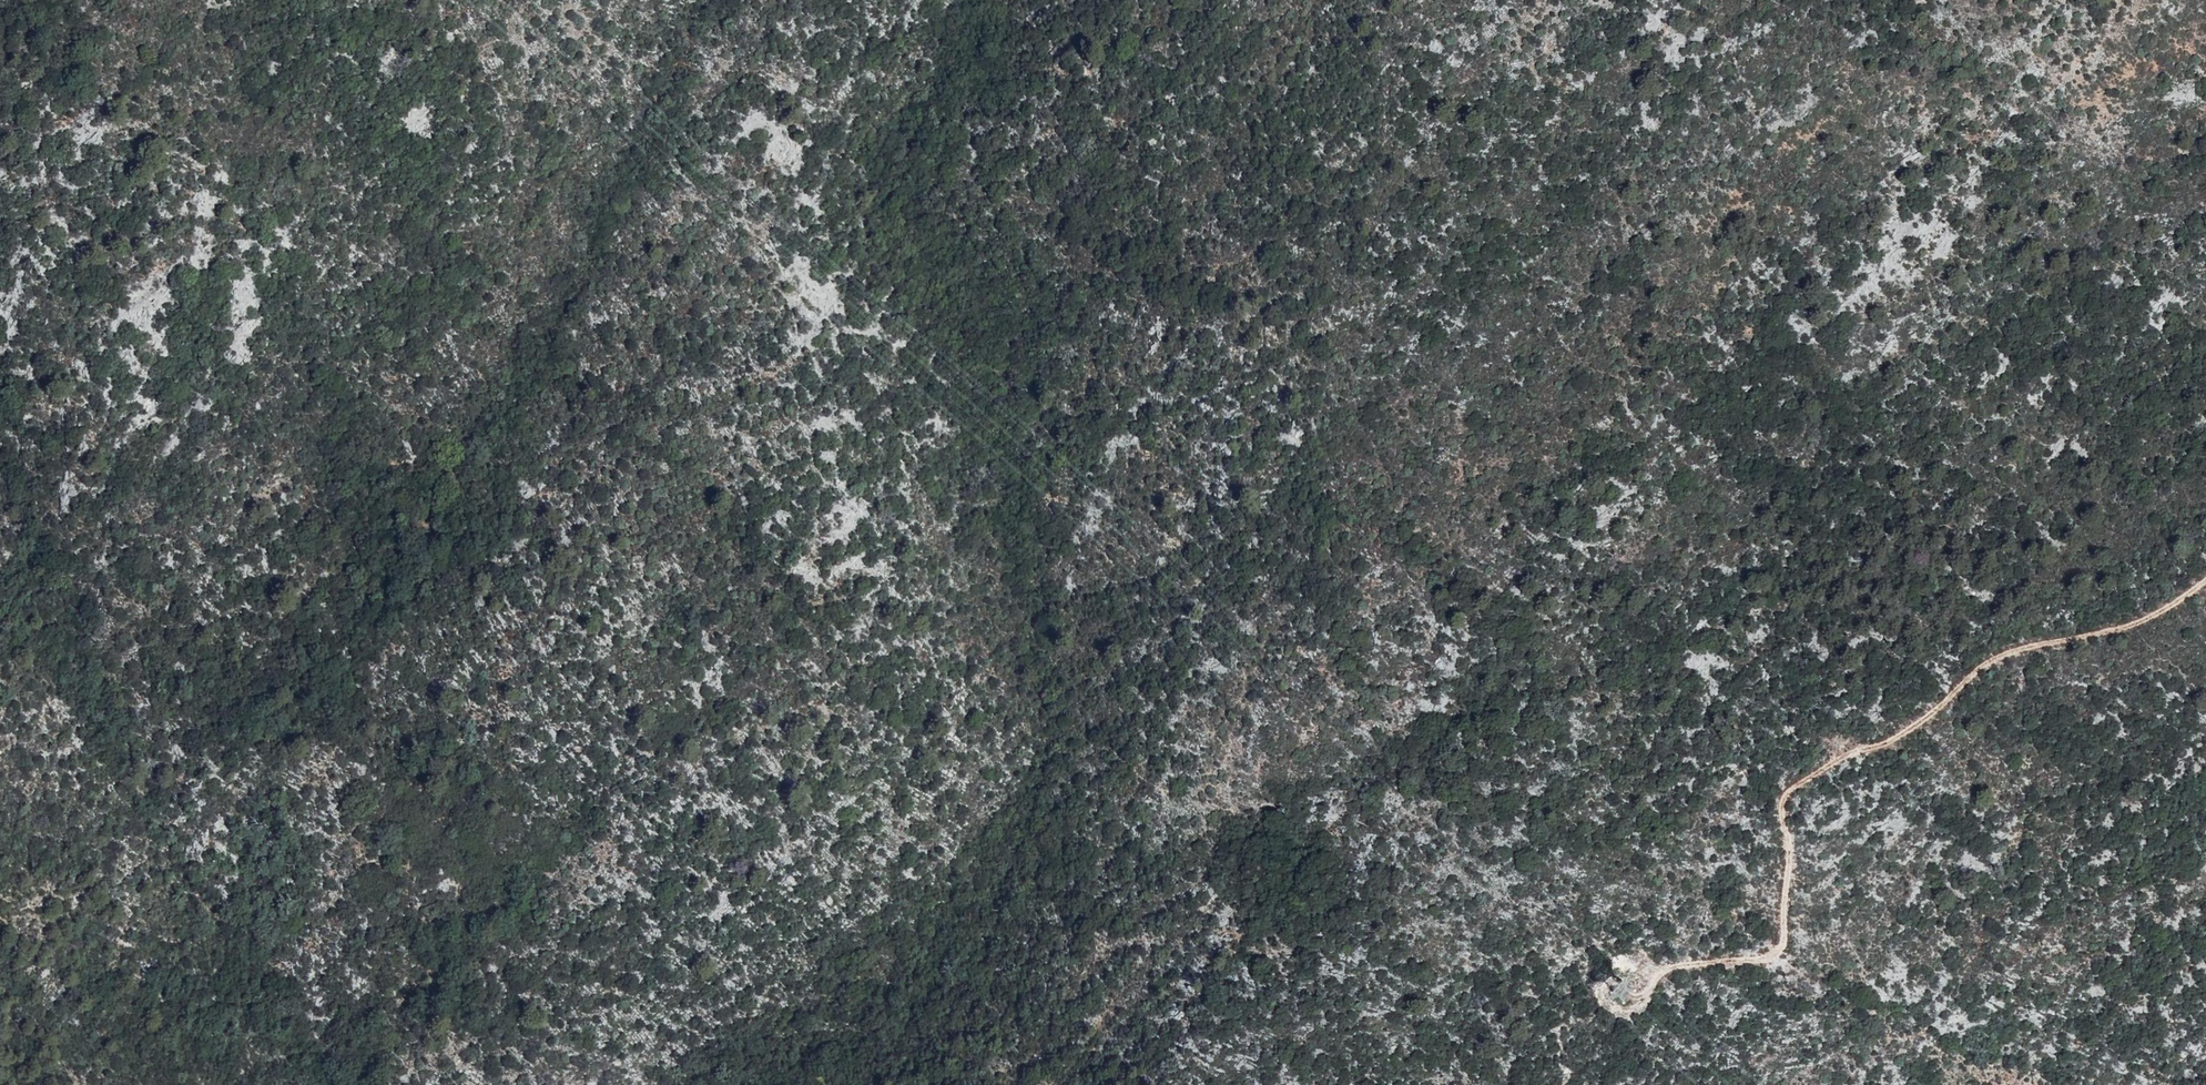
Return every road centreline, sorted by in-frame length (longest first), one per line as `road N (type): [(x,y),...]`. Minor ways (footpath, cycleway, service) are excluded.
road 1 (track): [(2205,582),(2139,628),(1995,651),(1900,739),(1789,789),(1783,954)]

